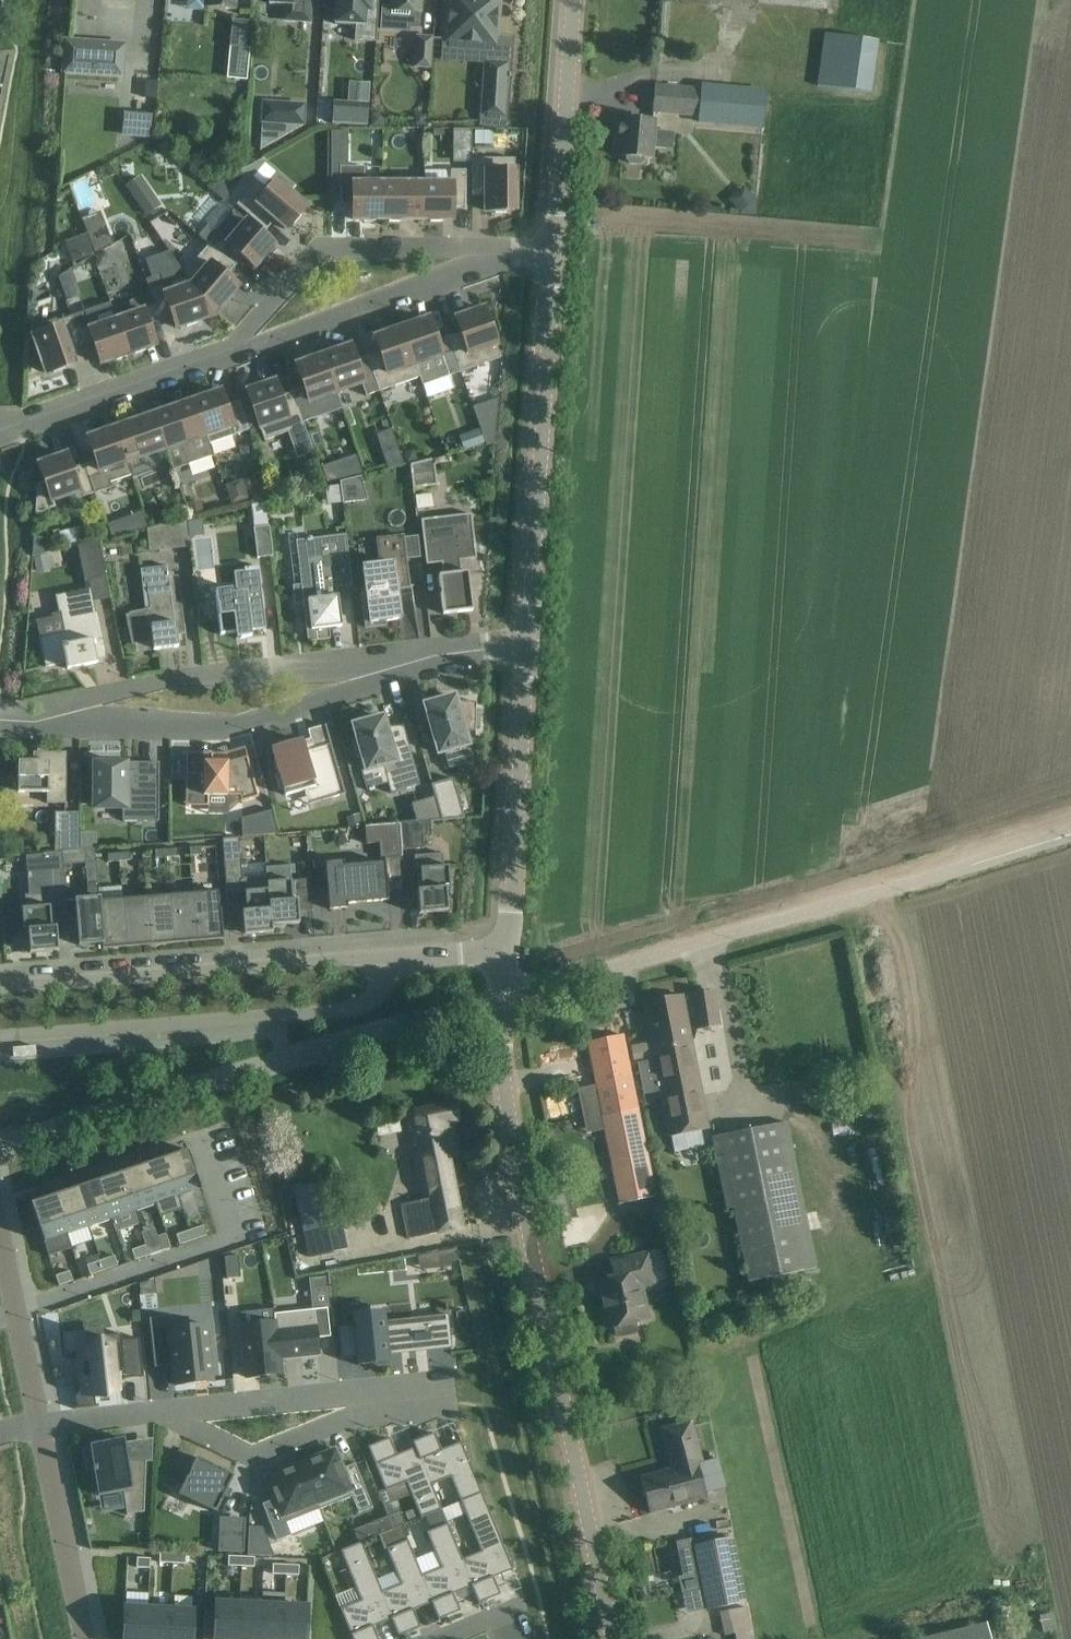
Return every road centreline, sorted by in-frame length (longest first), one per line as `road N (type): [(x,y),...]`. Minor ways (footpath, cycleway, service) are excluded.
road 1 (unclassified): [(612,1638),(518,1179),(498,1005)]
road 2 (unclassified): [(0,1037),(347,1011),(379,991),(382,959)]
road 3 (residential): [(405,670),(243,727),(13,722)]
road 4 (residential): [(405,670),(171,678),(13,722)]
road 5 (unclassified): [(529,650),(552,256)]
road 6 (unclassified): [(382,959),(0,989)]
road 7 (unclassified): [(857,896),(498,1005)]
road 8 (residential): [(18,1310),(241,1232),(206,1131)]
road 9 (residential): [(489,255),(327,250),(230,354)]
road 10 (unclassified): [(502,952),(529,650)]
road 11 (residential): [(170,1414),(254,1457),(424,1402),(427,1394)]
road 12 (residential): [(230,354),(419,293),(489,255)]
road 13 (residential): [(170,1414),(409,1386),(427,1394)]
road 14 (unclassified): [(552,256),(571,0)]
road 15 (track): [(1070,819),(872,882),(857,896)]
road 16 (residential): [(24,432),(230,354)]
road 17 (residential): [(40,1427),(82,1638)]
road 18 (residential): [(40,1427),(170,1414)]
road 19 (residential): [(529,650),(449,655),(405,670)]

